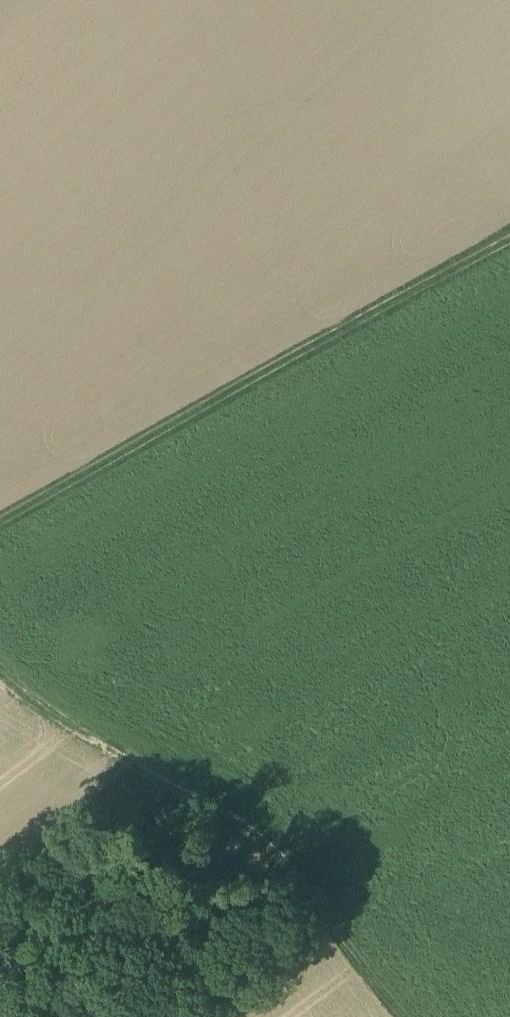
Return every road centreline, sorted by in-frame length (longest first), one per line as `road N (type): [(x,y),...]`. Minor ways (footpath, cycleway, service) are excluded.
road 1 (track): [(0,522),(509,237)]
road 2 (track): [(0,672),(102,761),(191,810),(264,837),(318,924),(393,1016)]

